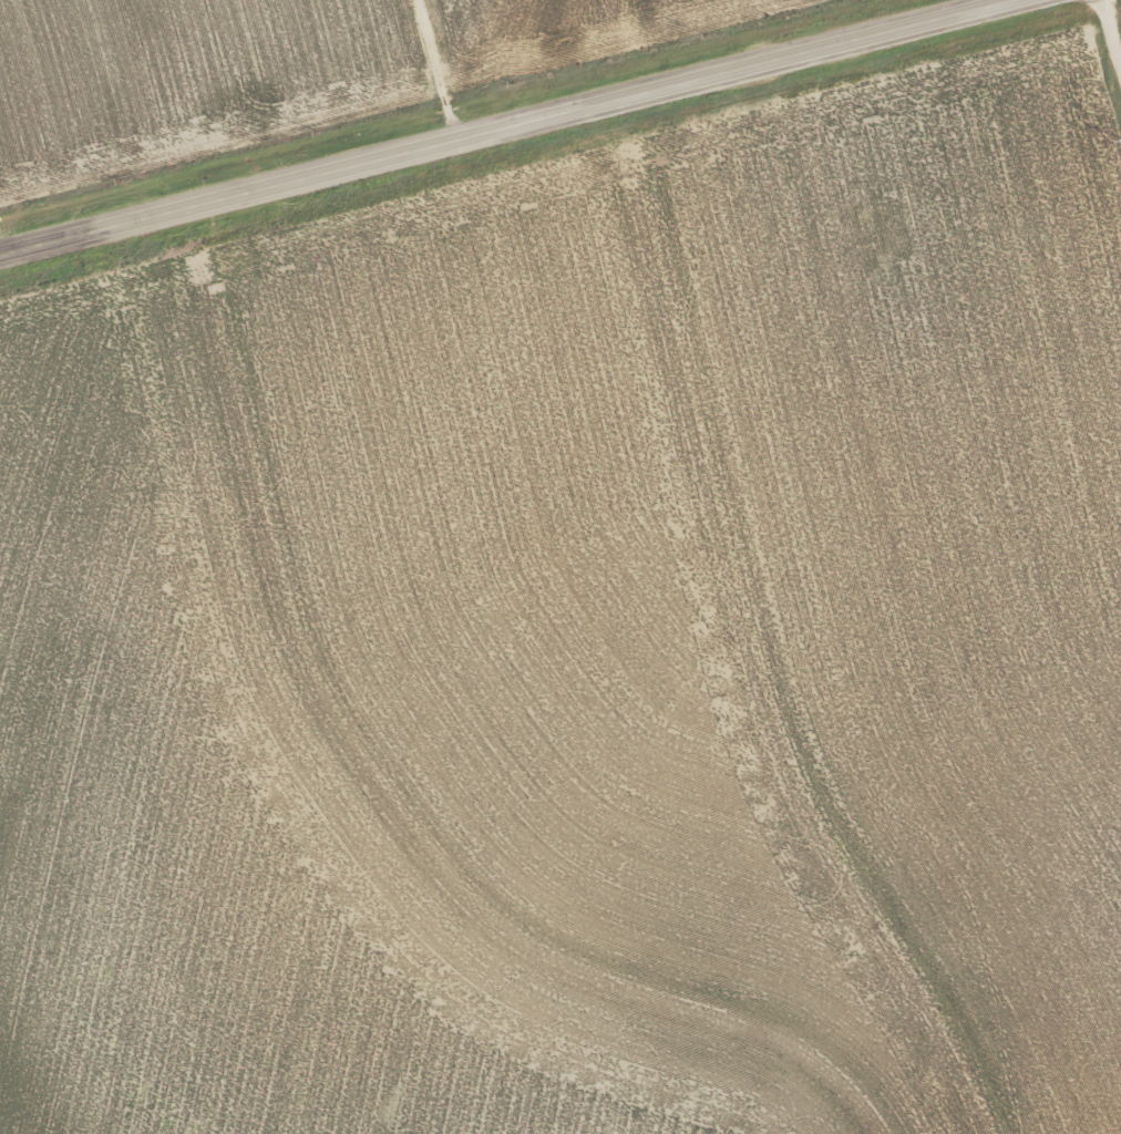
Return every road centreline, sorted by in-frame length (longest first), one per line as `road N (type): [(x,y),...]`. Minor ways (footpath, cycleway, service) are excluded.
road 1 (primary): [(1019,0),(0,253)]

